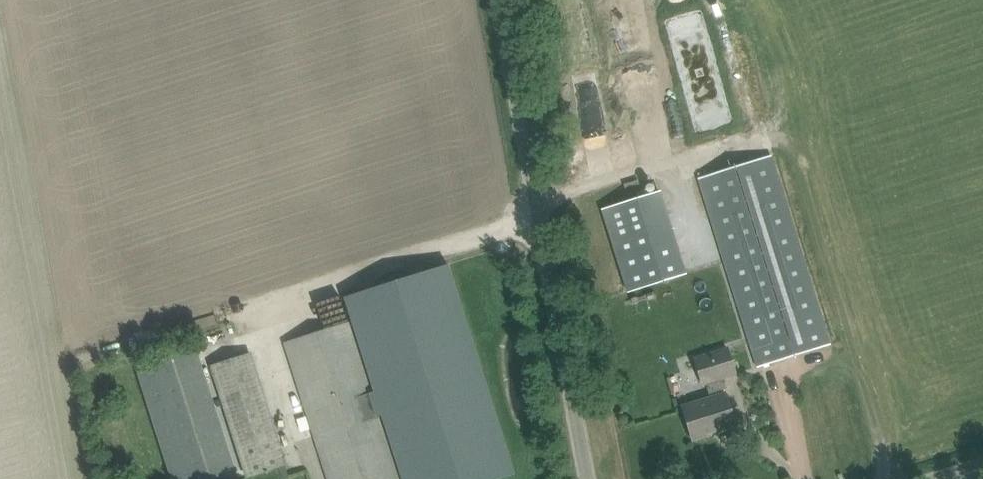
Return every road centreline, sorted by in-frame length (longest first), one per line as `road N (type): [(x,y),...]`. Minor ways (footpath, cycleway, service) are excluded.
road 1 (unclassified): [(590,478),(502,0)]
road 2 (track): [(713,0),(749,140),(784,146),(794,166),(845,315),(836,347)]

